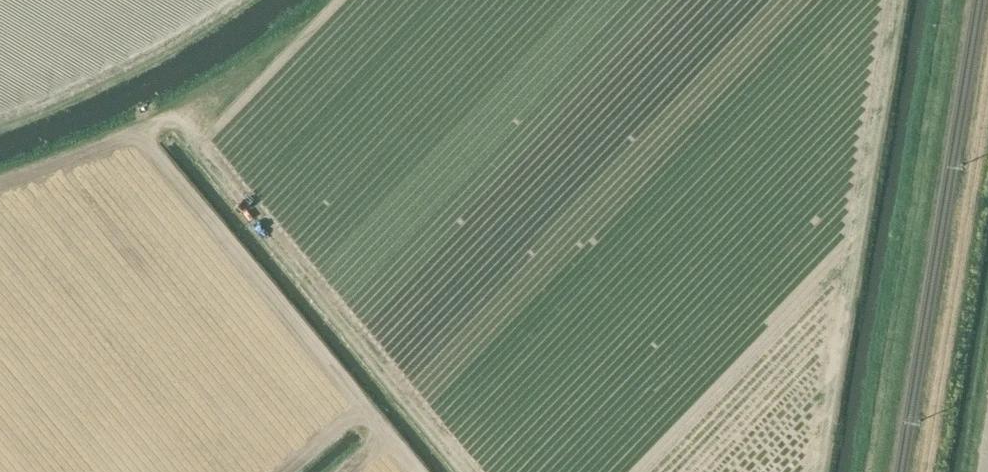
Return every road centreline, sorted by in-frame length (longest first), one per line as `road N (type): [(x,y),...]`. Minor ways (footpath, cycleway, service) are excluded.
road 1 (track): [(926,471),(987,98)]

